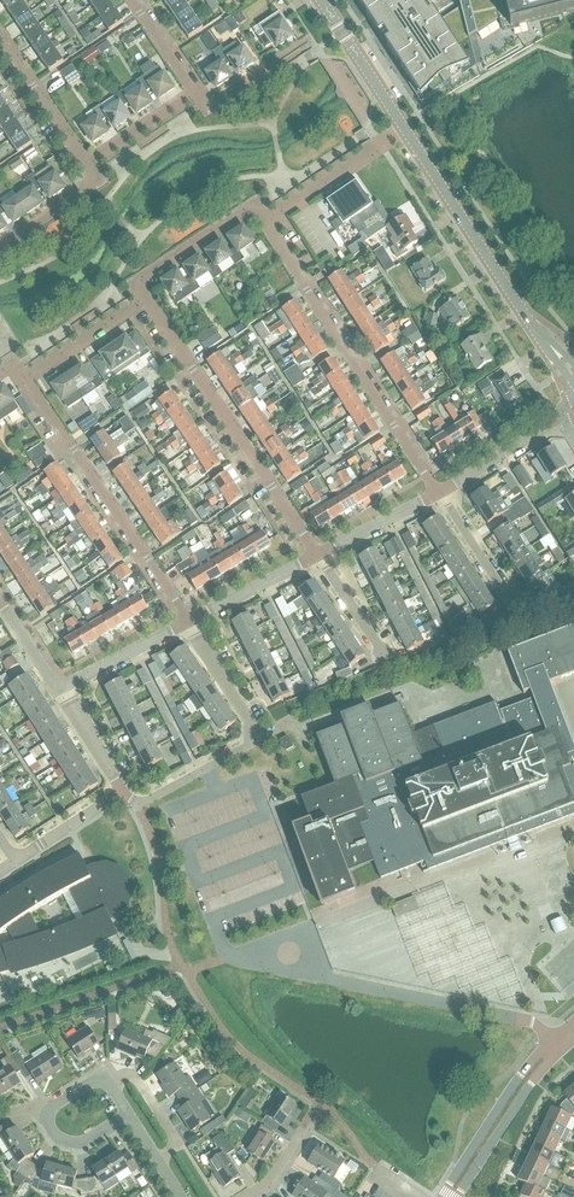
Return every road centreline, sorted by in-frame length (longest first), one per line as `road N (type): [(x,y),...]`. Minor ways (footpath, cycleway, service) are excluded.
road 1 (residential): [(438,492),(265,222)]
road 2 (residential): [(317,555),(146,298)]
road 3 (residential): [(26,377),(189,620)]
road 4 (residential): [(552,1044),(532,1026),(302,976)]
road 5 (tertiary): [(541,336),(406,130)]
road 6 (residential): [(302,976),(227,959),(304,935),(315,943),(315,957)]
road 7 (residential): [(552,1044),(448,1196)]
road 8 (residential): [(459,1196),(562,1053)]
road 9 (residential): [(265,222),(406,130)]
road 10 (residential): [(135,282),(248,206),(265,222)]
road 11 (residential): [(0,35),(87,164)]
road 12 (tertiary): [(406,130),(321,0)]
road 13 (residential): [(569,411),(438,492)]
road 14 (residential): [(194,93),(207,112),(312,36)]
road 15 (residential): [(189,620),(58,689)]
road 16 (residential): [(87,164),(101,183),(0,250)]
road 17 (residential): [(146,298),(26,377)]
road 18 (residential): [(317,555),(189,620)]
road 19 (residential): [(258,738),(189,620)]
road 20 (residential): [(438,492),(317,555)]
road 21 (residential): [(511,602),(438,492)]
road 22 (residential): [(87,164),(194,93)]
road 23 (residential): [(159,1160),(176,1144),(139,1082),(131,1077),(111,1088)]
road 24 (residential): [(122,793),(58,689)]

